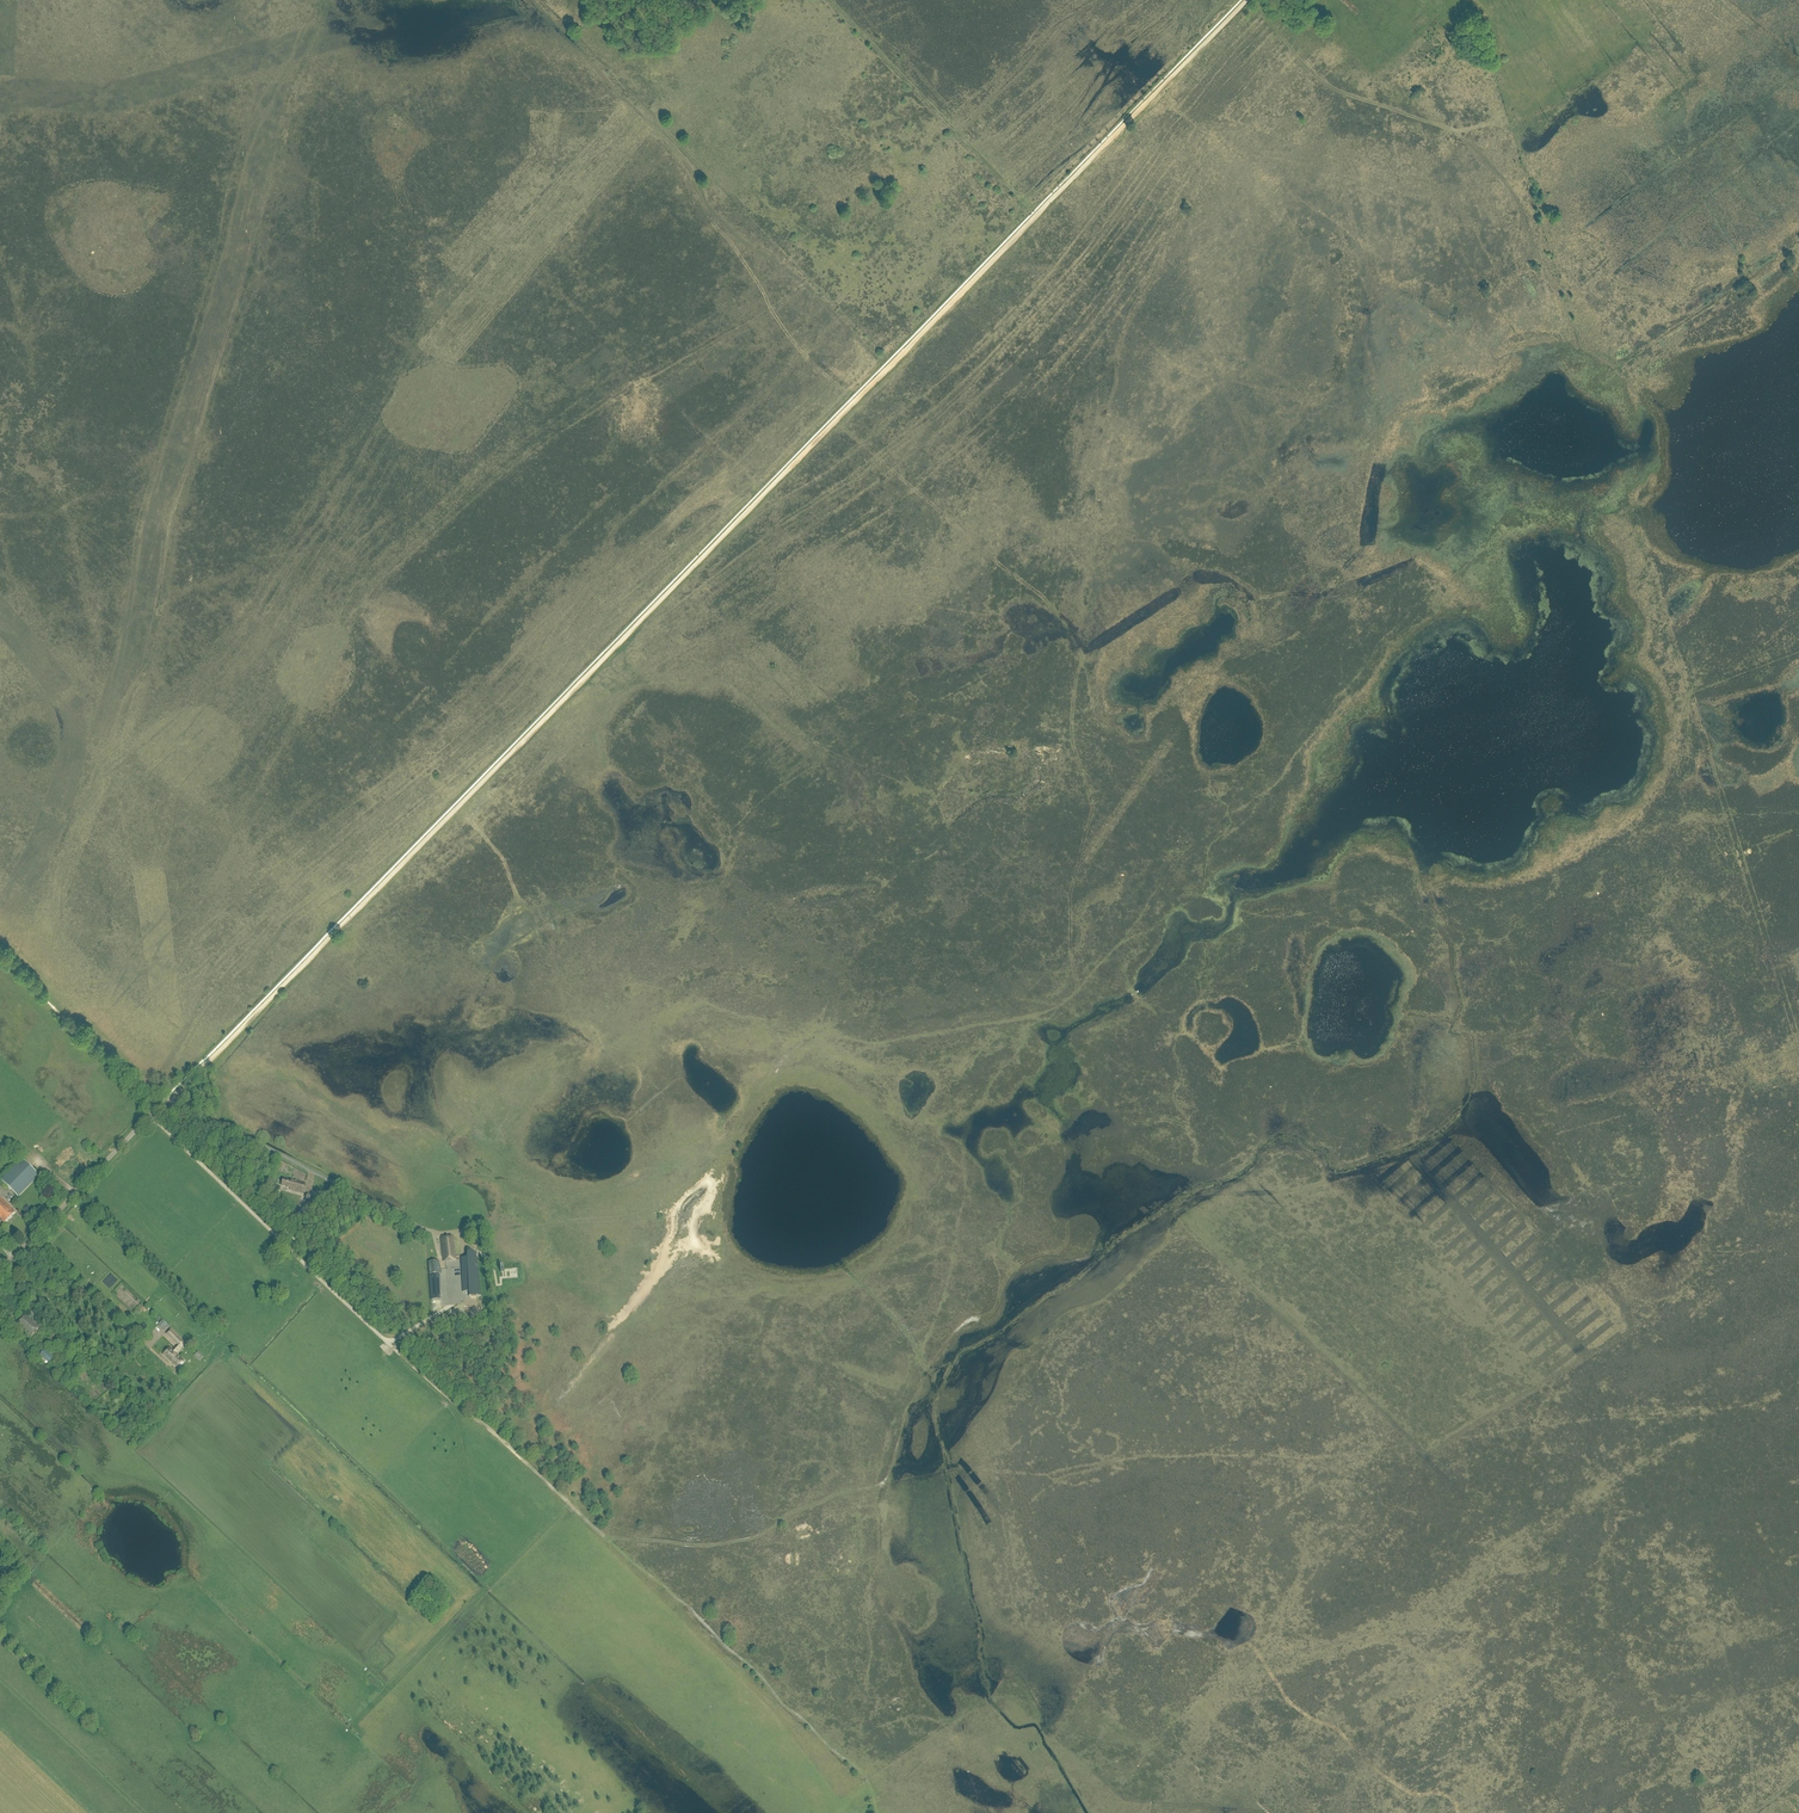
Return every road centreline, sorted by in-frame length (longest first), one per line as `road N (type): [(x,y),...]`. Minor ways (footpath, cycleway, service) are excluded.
road 1 (track): [(170,1099),(1247,0)]
road 2 (unclassified): [(0,1272),(170,1099),(416,1225),(462,1231),(464,1244),(478,1251)]
road 3 (track): [(150,1117),(481,1422)]
road 4 (track): [(141,1812),(0,1681)]
road 5 (track): [(481,1422),(606,1538)]

